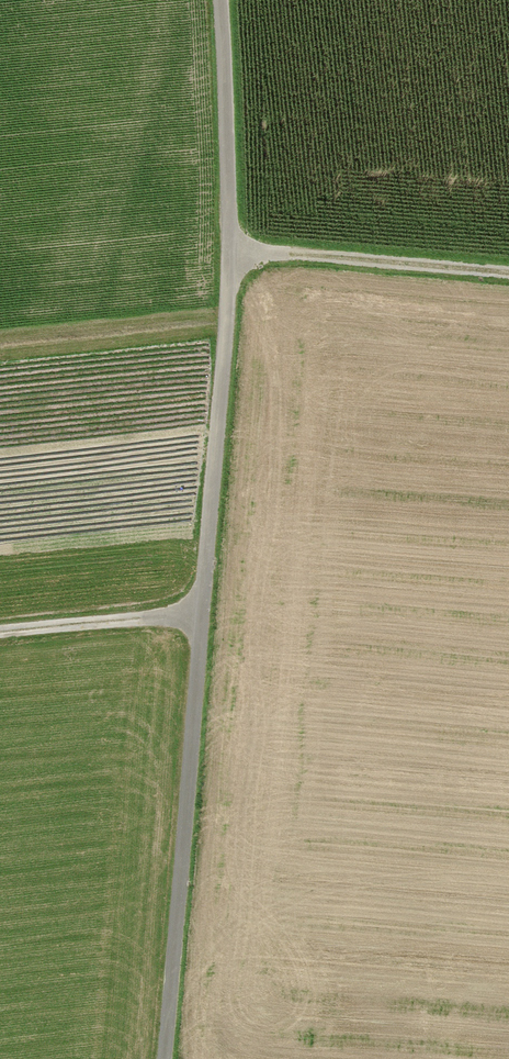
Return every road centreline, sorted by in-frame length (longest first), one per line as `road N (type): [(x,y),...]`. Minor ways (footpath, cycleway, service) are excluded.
road 1 (track): [(225,0),(233,254),(168,1058)]
road 2 (track): [(233,254),(508,272)]
road 3 (track): [(204,620),(0,636)]

